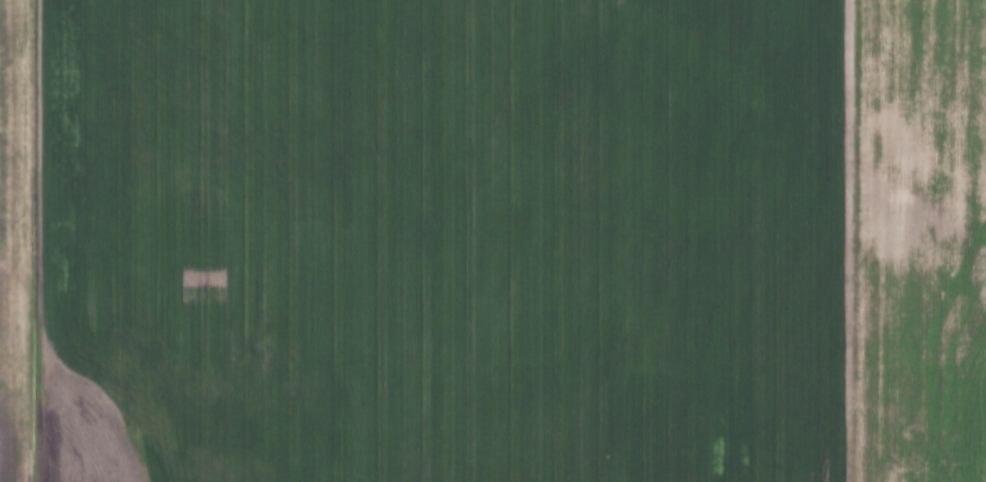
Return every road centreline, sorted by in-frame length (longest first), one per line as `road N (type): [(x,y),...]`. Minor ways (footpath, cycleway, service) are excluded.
road 1 (track): [(38,481),(39,0)]

